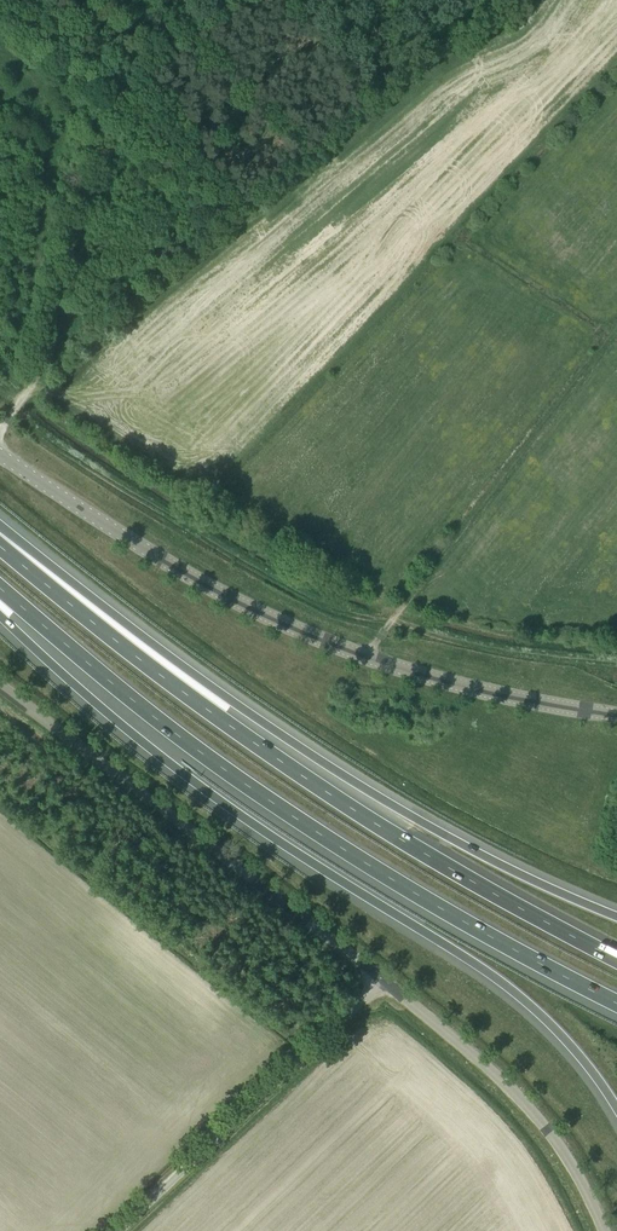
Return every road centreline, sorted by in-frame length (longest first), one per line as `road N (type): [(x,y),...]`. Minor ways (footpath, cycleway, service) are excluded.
road 1 (motorway): [(0,614),(189,777),(525,998),(616,1105)]
road 2 (motorway): [(0,588),(272,802),(436,906),(616,1004)]
road 3 (motorway): [(616,958),(315,781),(0,545)]
road 4 (motorway): [(616,915),(367,789),(0,542)]
road 5 (tertiary): [(616,716),(420,673),(308,632),(151,551),(0,451)]
road 6 (track): [(0,435),(35,387),(105,126),(237,0)]
road 7 (tertiary): [(382,979),(0,685)]
road 8 (unclassified): [(117,1230),(382,979)]
road 9 (tertiary): [(603,1230),(547,1130),(382,979)]

